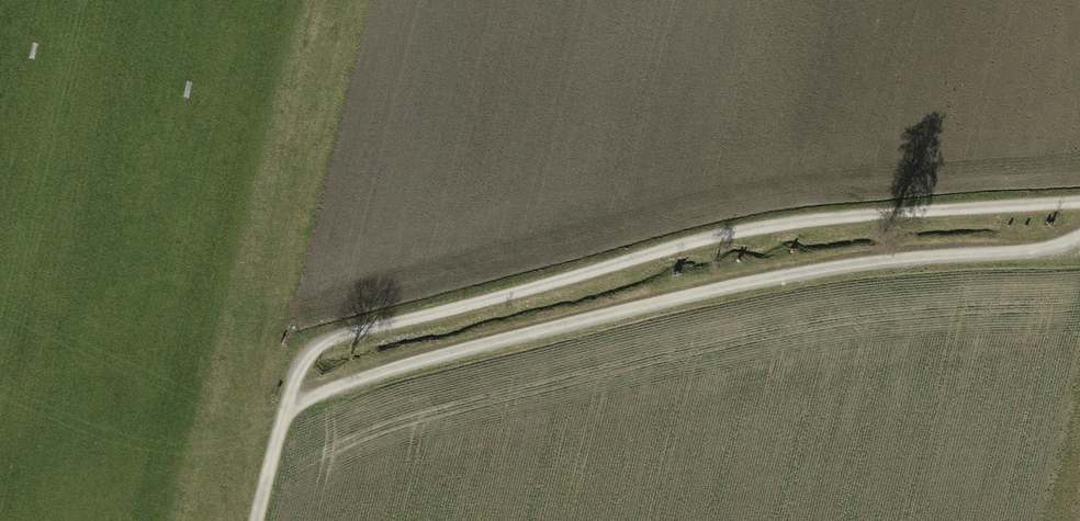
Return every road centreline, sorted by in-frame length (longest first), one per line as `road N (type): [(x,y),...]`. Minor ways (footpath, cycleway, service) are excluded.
road 1 (track): [(1079,202),(852,219),(688,244),(347,336),(304,360),(257,520)]
road 2 (track): [(289,405),(463,348),(808,271),(1079,250)]

